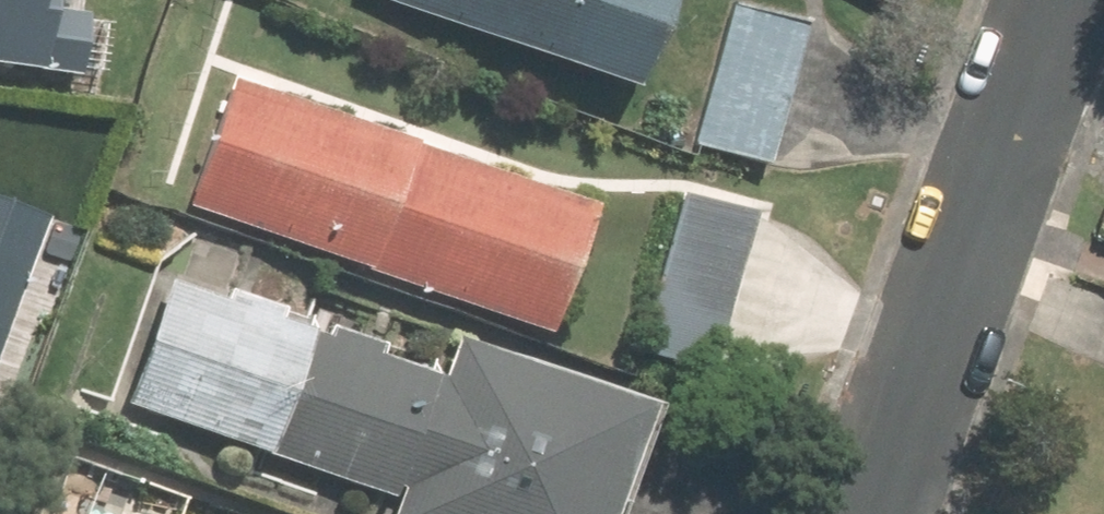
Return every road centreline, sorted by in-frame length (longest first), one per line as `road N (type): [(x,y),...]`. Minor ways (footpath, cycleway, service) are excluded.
road 1 (residential): [(893,513),(1081,0)]

